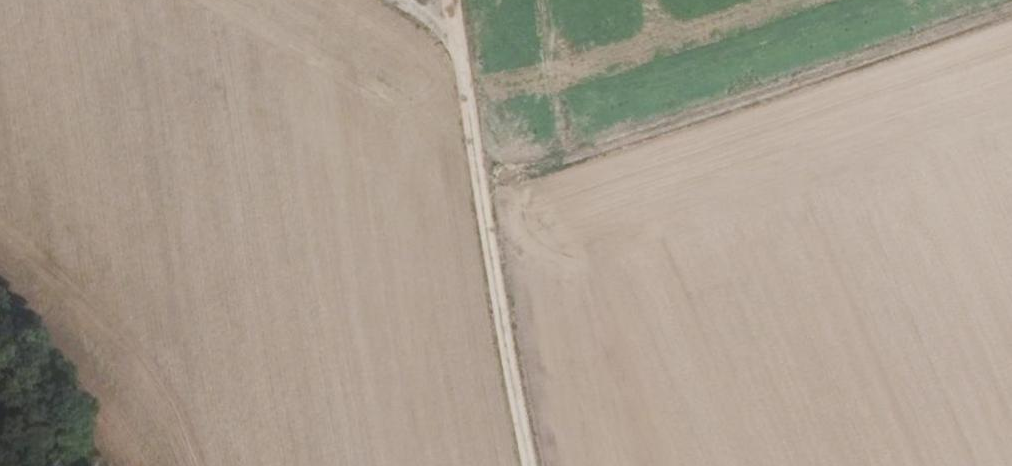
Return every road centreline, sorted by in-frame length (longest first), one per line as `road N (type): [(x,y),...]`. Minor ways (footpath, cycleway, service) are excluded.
road 1 (track): [(484,189),(1011,13)]
road 2 (track): [(451,0),(527,465)]

